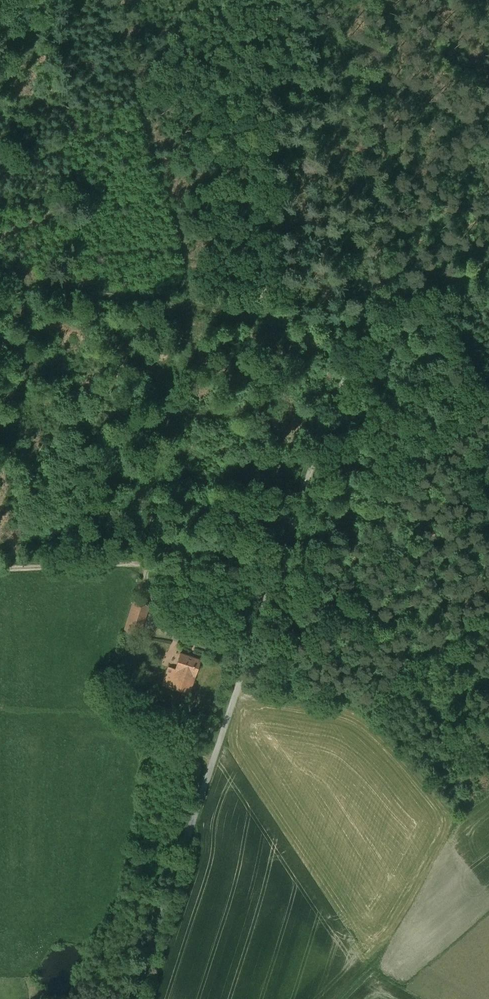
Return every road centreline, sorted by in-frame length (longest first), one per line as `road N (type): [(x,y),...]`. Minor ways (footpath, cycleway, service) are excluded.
road 1 (track): [(488,285),(357,347),(135,998)]
road 2 (track): [(0,281),(346,324),(367,342)]
road 3 (track): [(273,594),(180,569),(0,570)]

